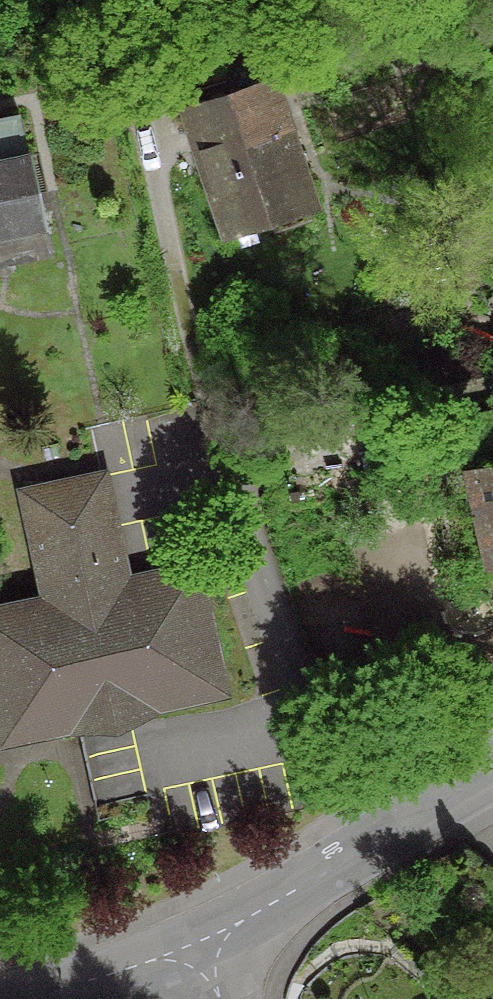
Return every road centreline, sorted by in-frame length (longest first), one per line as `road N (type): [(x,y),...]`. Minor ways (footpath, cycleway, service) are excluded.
road 1 (residential): [(174,354),(246,575),(299,694),(334,763),(391,838)]
road 2 (tertiary): [(201,944),(391,838)]
road 3 (tertiary): [(23,998),(111,980),(201,944)]

